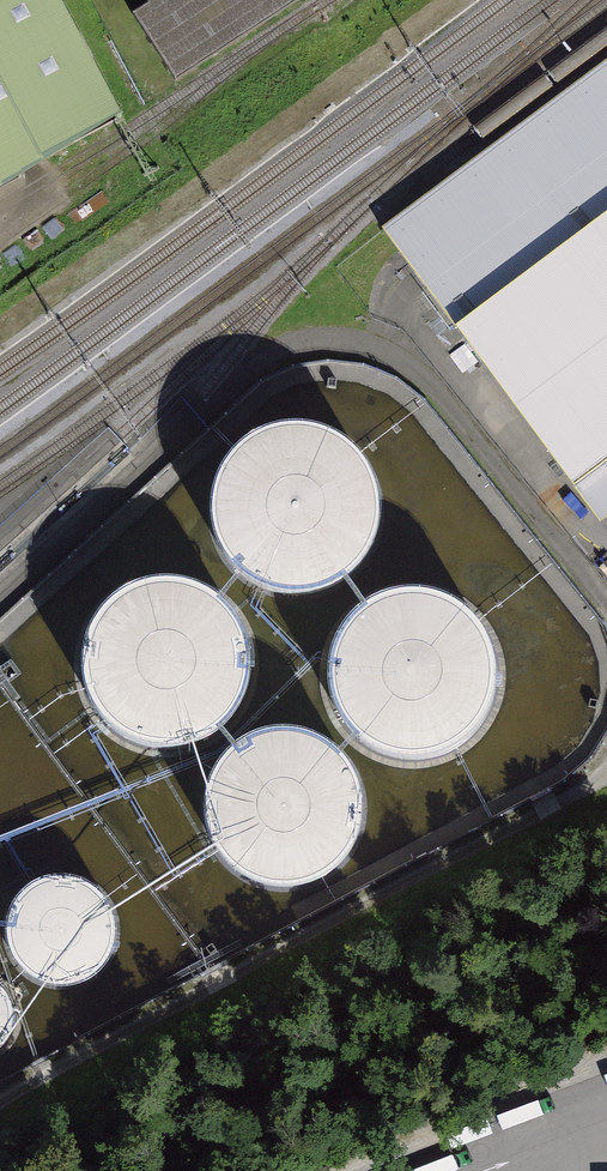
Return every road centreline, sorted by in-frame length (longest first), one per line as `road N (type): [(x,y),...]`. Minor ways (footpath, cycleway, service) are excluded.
road 1 (residential): [(467,1170),(606,1119)]

